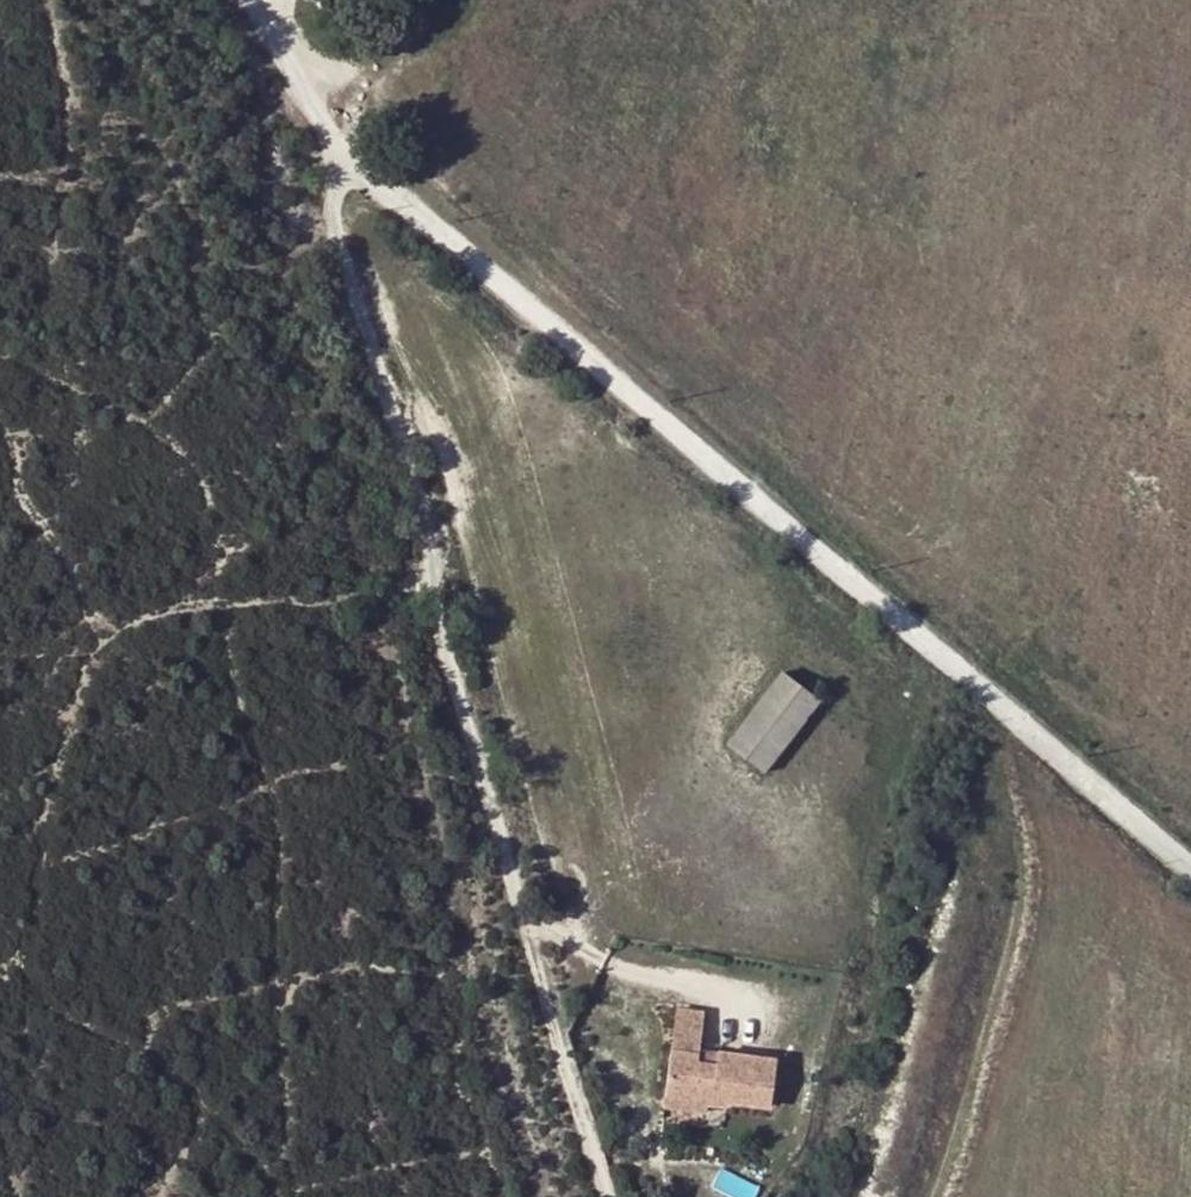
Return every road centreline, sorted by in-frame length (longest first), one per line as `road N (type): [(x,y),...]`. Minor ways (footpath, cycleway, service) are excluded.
road 1 (track): [(265,0),(308,83),(334,157),(395,196),(1190,863)]
road 2 (track): [(334,157),(359,383),(610,1196)]

